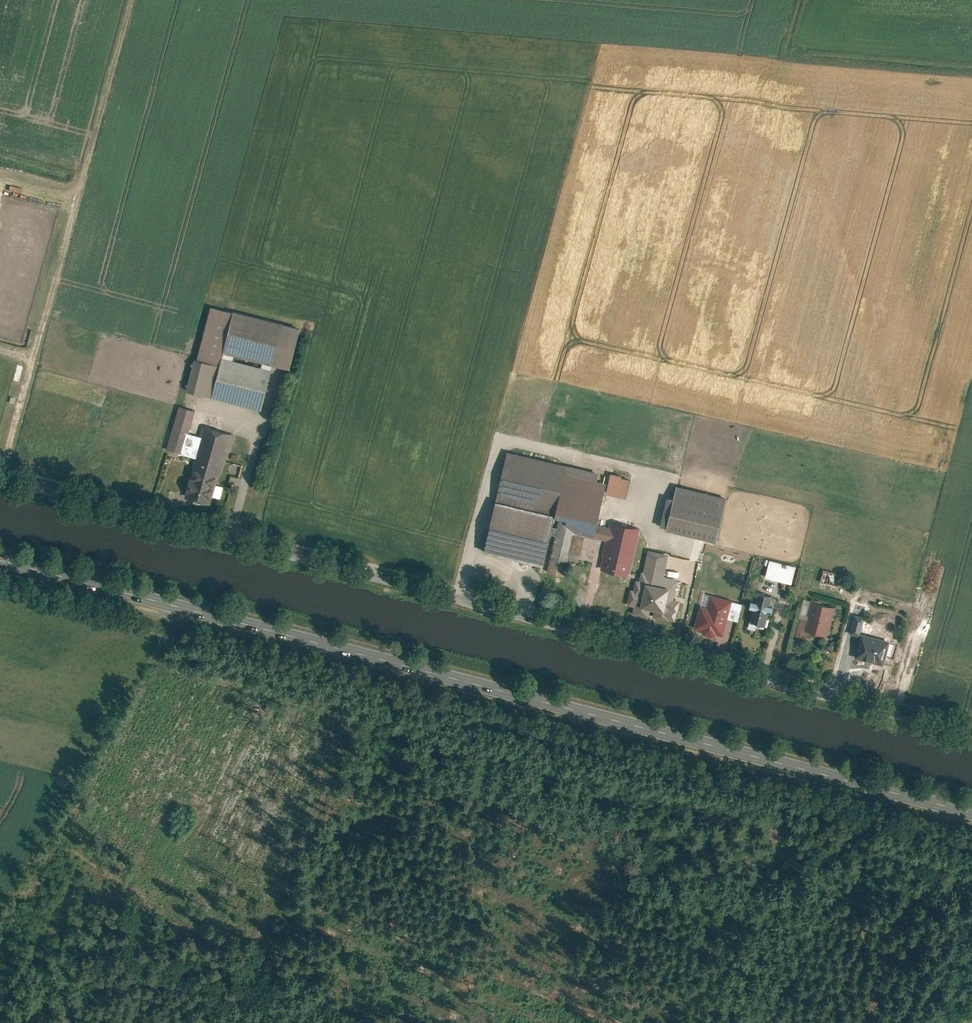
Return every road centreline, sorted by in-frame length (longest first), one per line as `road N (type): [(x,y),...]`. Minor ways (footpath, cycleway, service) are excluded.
road 1 (unclassified): [(0,478),(971,734)]
road 2 (primary): [(0,559),(971,812)]
road 3 (track): [(0,469),(130,0)]

